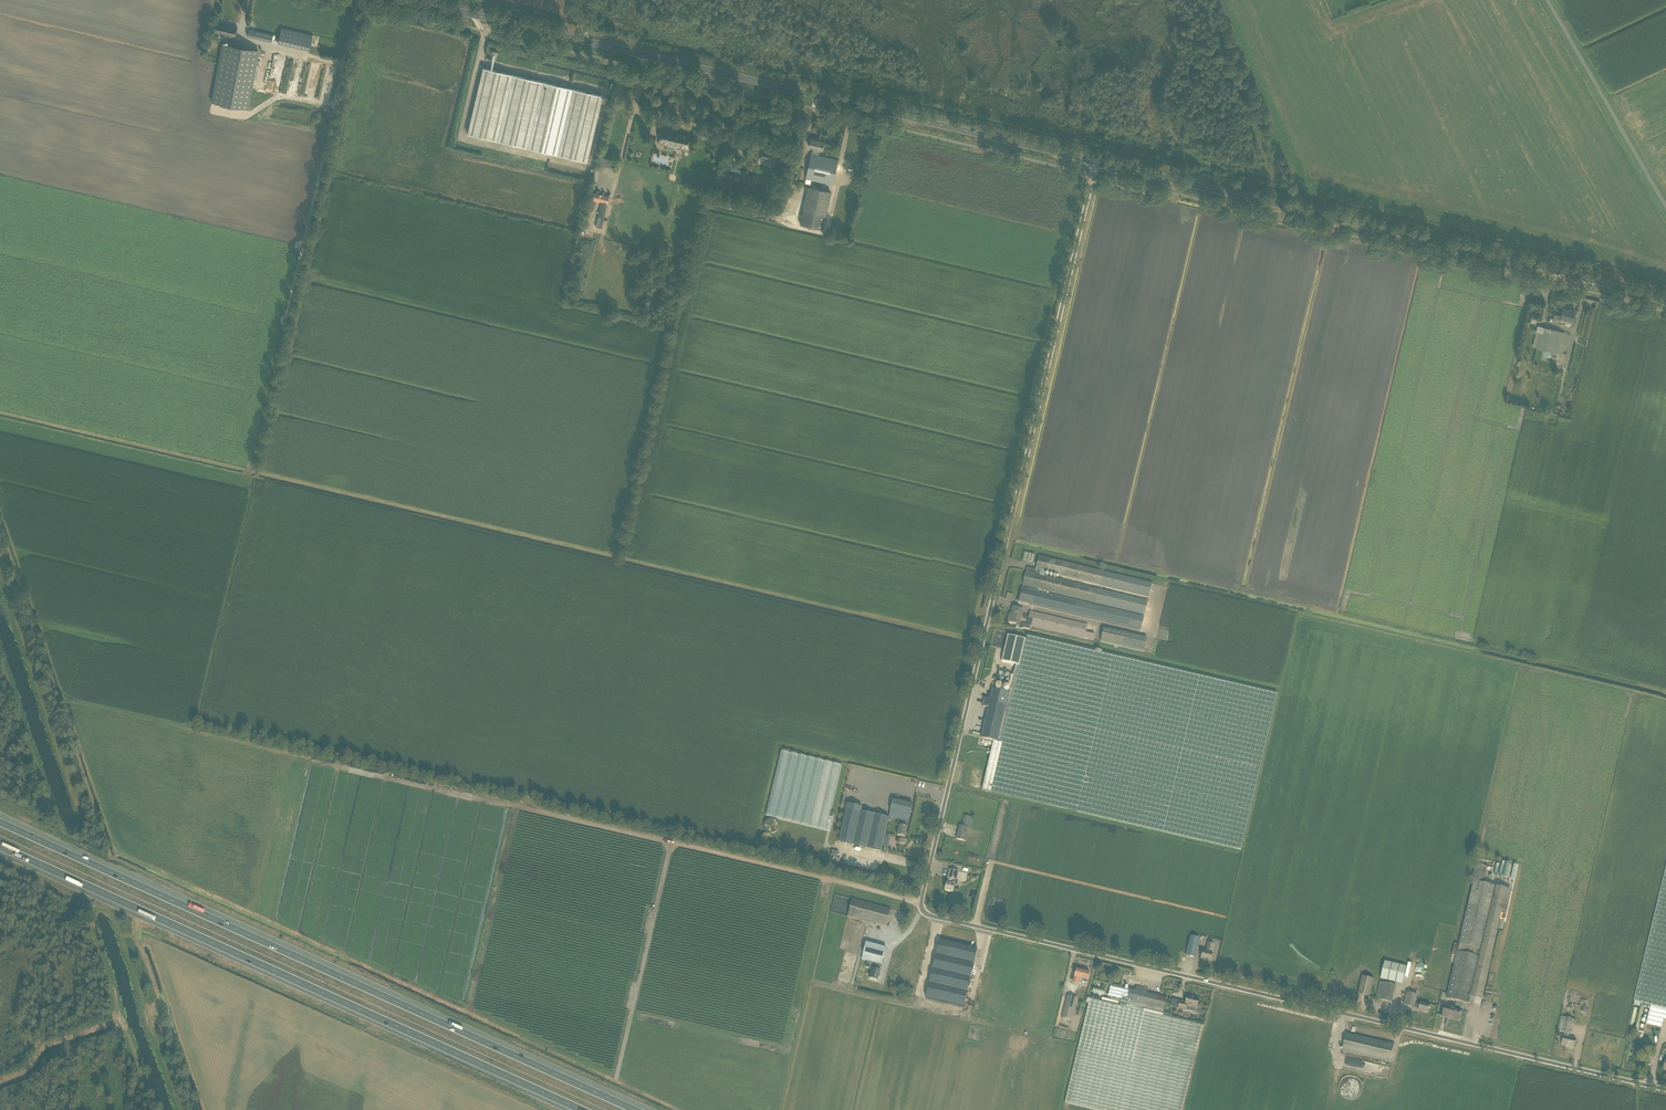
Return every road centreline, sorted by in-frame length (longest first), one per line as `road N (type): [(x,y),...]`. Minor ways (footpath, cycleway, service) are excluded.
road 1 (unclassified): [(1665,1091),(927,911),(926,885),(1100,163)]
road 2 (motorway): [(641,1109),(0,820)]
road 3 (motorway): [(0,844),(588,1109)]
road 4 (track): [(313,761),(924,903)]
road 5 (tertiary): [(1665,302),(1100,163)]
road 6 (tertiary): [(1100,163),(582,40)]
road 7 (track): [(153,1109),(92,930),(94,911),(111,915),(117,927),(181,1109)]
road 8 (track): [(671,841),(618,1077)]
road 9 (unclassified): [(1665,206),(1548,0)]
road 10 (tertiary): [(582,40),(411,0)]

